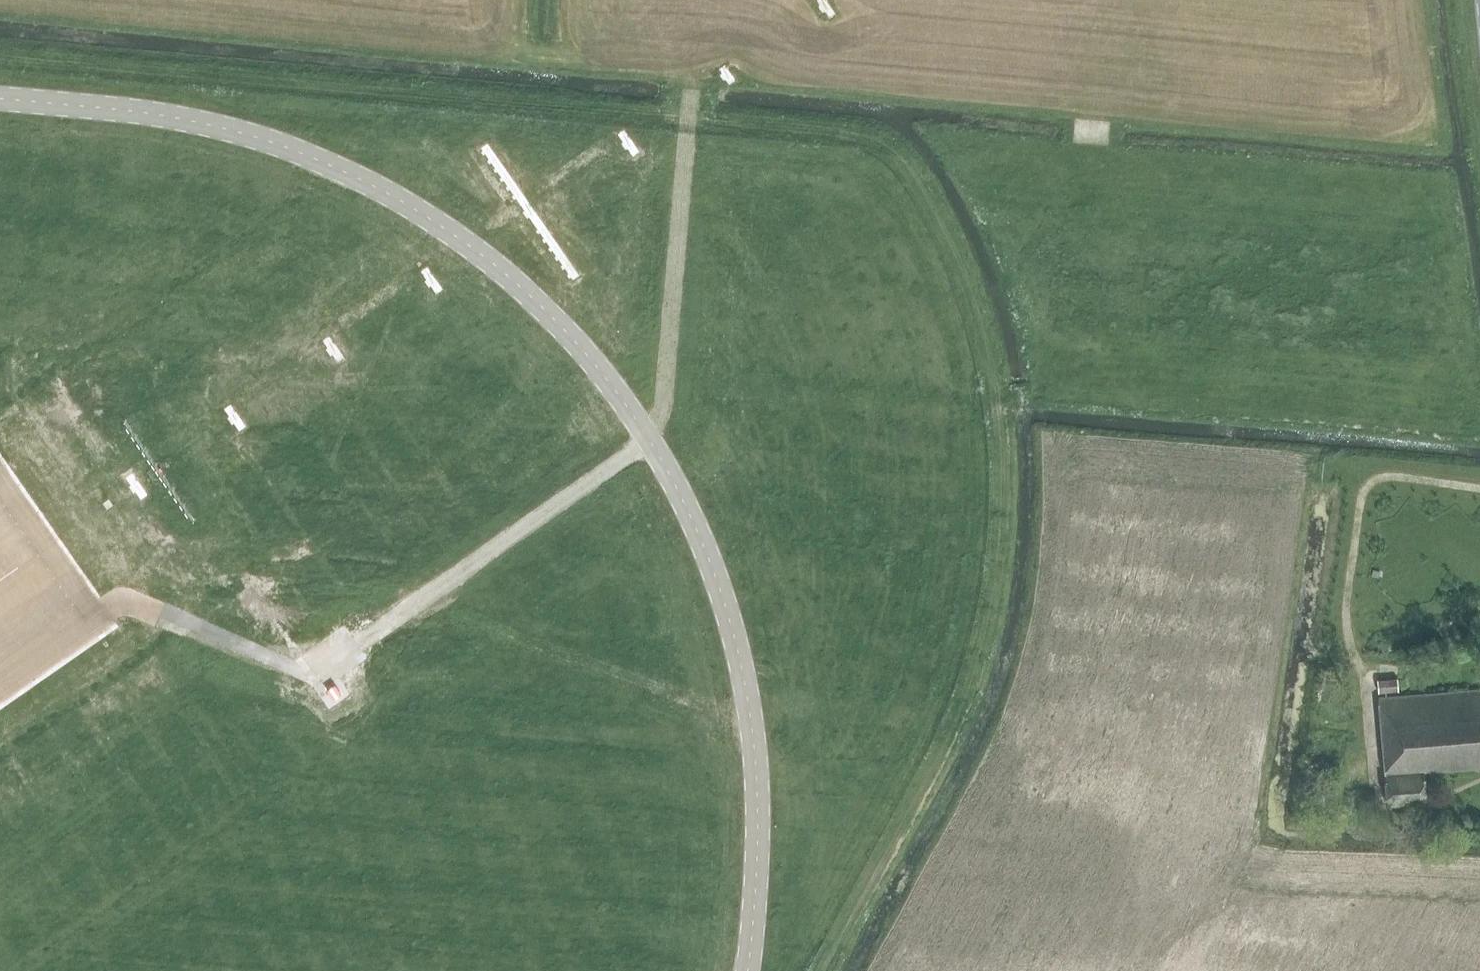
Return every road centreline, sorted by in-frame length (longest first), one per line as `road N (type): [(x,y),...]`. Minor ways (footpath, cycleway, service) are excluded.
road 1 (unclassified): [(747,970),(757,795),(732,628),(687,508),(588,357),(460,240),(342,171),(201,123),(0,98)]

